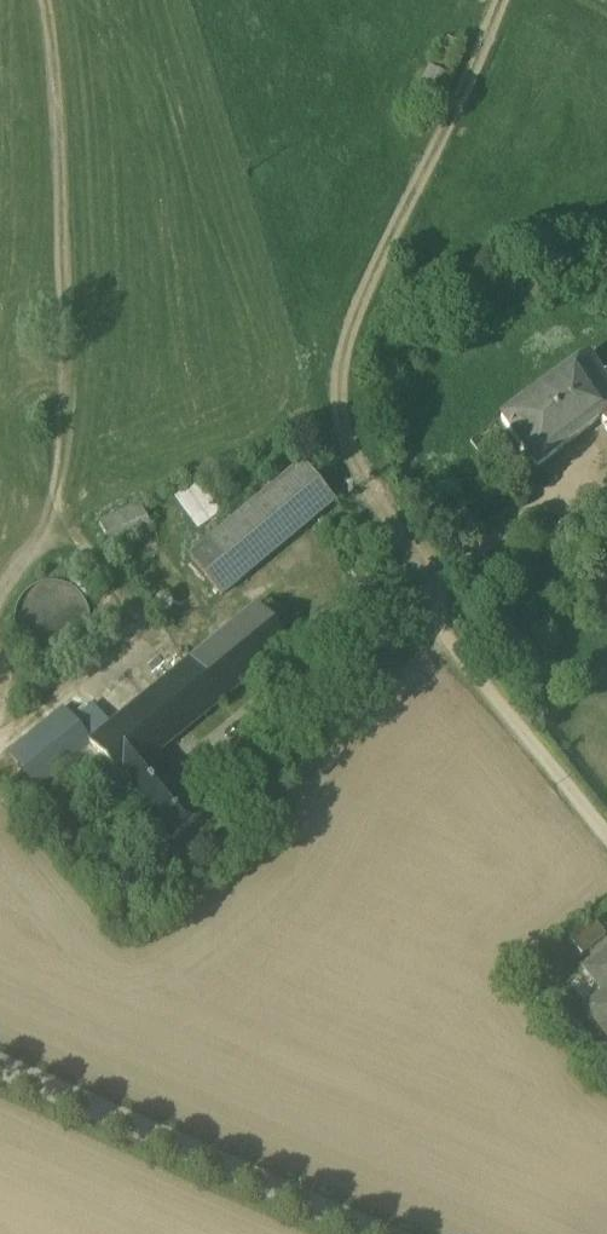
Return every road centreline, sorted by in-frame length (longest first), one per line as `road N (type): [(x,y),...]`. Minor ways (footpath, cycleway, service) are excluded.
road 1 (track): [(161,647),(68,530),(55,498),(64,154),(46,0)]
road 2 (track): [(505,0),(348,328),(340,364),(338,418),(361,487),(427,590)]
road 3 (unclassified): [(379,1233),(0,1066)]

